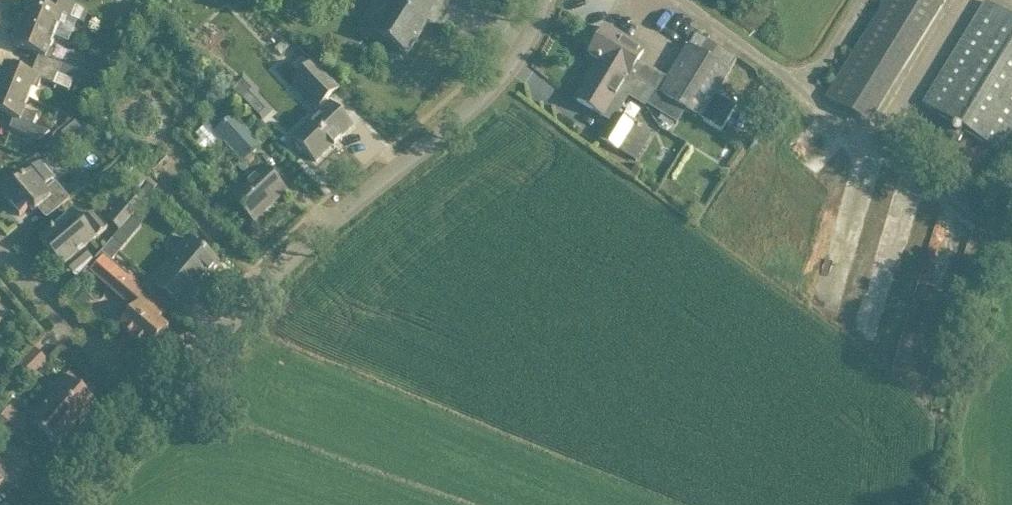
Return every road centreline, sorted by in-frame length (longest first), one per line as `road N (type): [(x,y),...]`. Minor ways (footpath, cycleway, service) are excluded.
road 1 (tertiary): [(160,403),(295,251),(459,118),(518,55),(544,0)]
road 2 (unclassified): [(1007,235),(864,142),(679,0)]
road 3 (unclassified): [(960,504),(1007,235)]
road 4 (residential): [(160,403),(54,315),(0,250)]
road 5 (tertiary): [(73,504),(160,403)]

